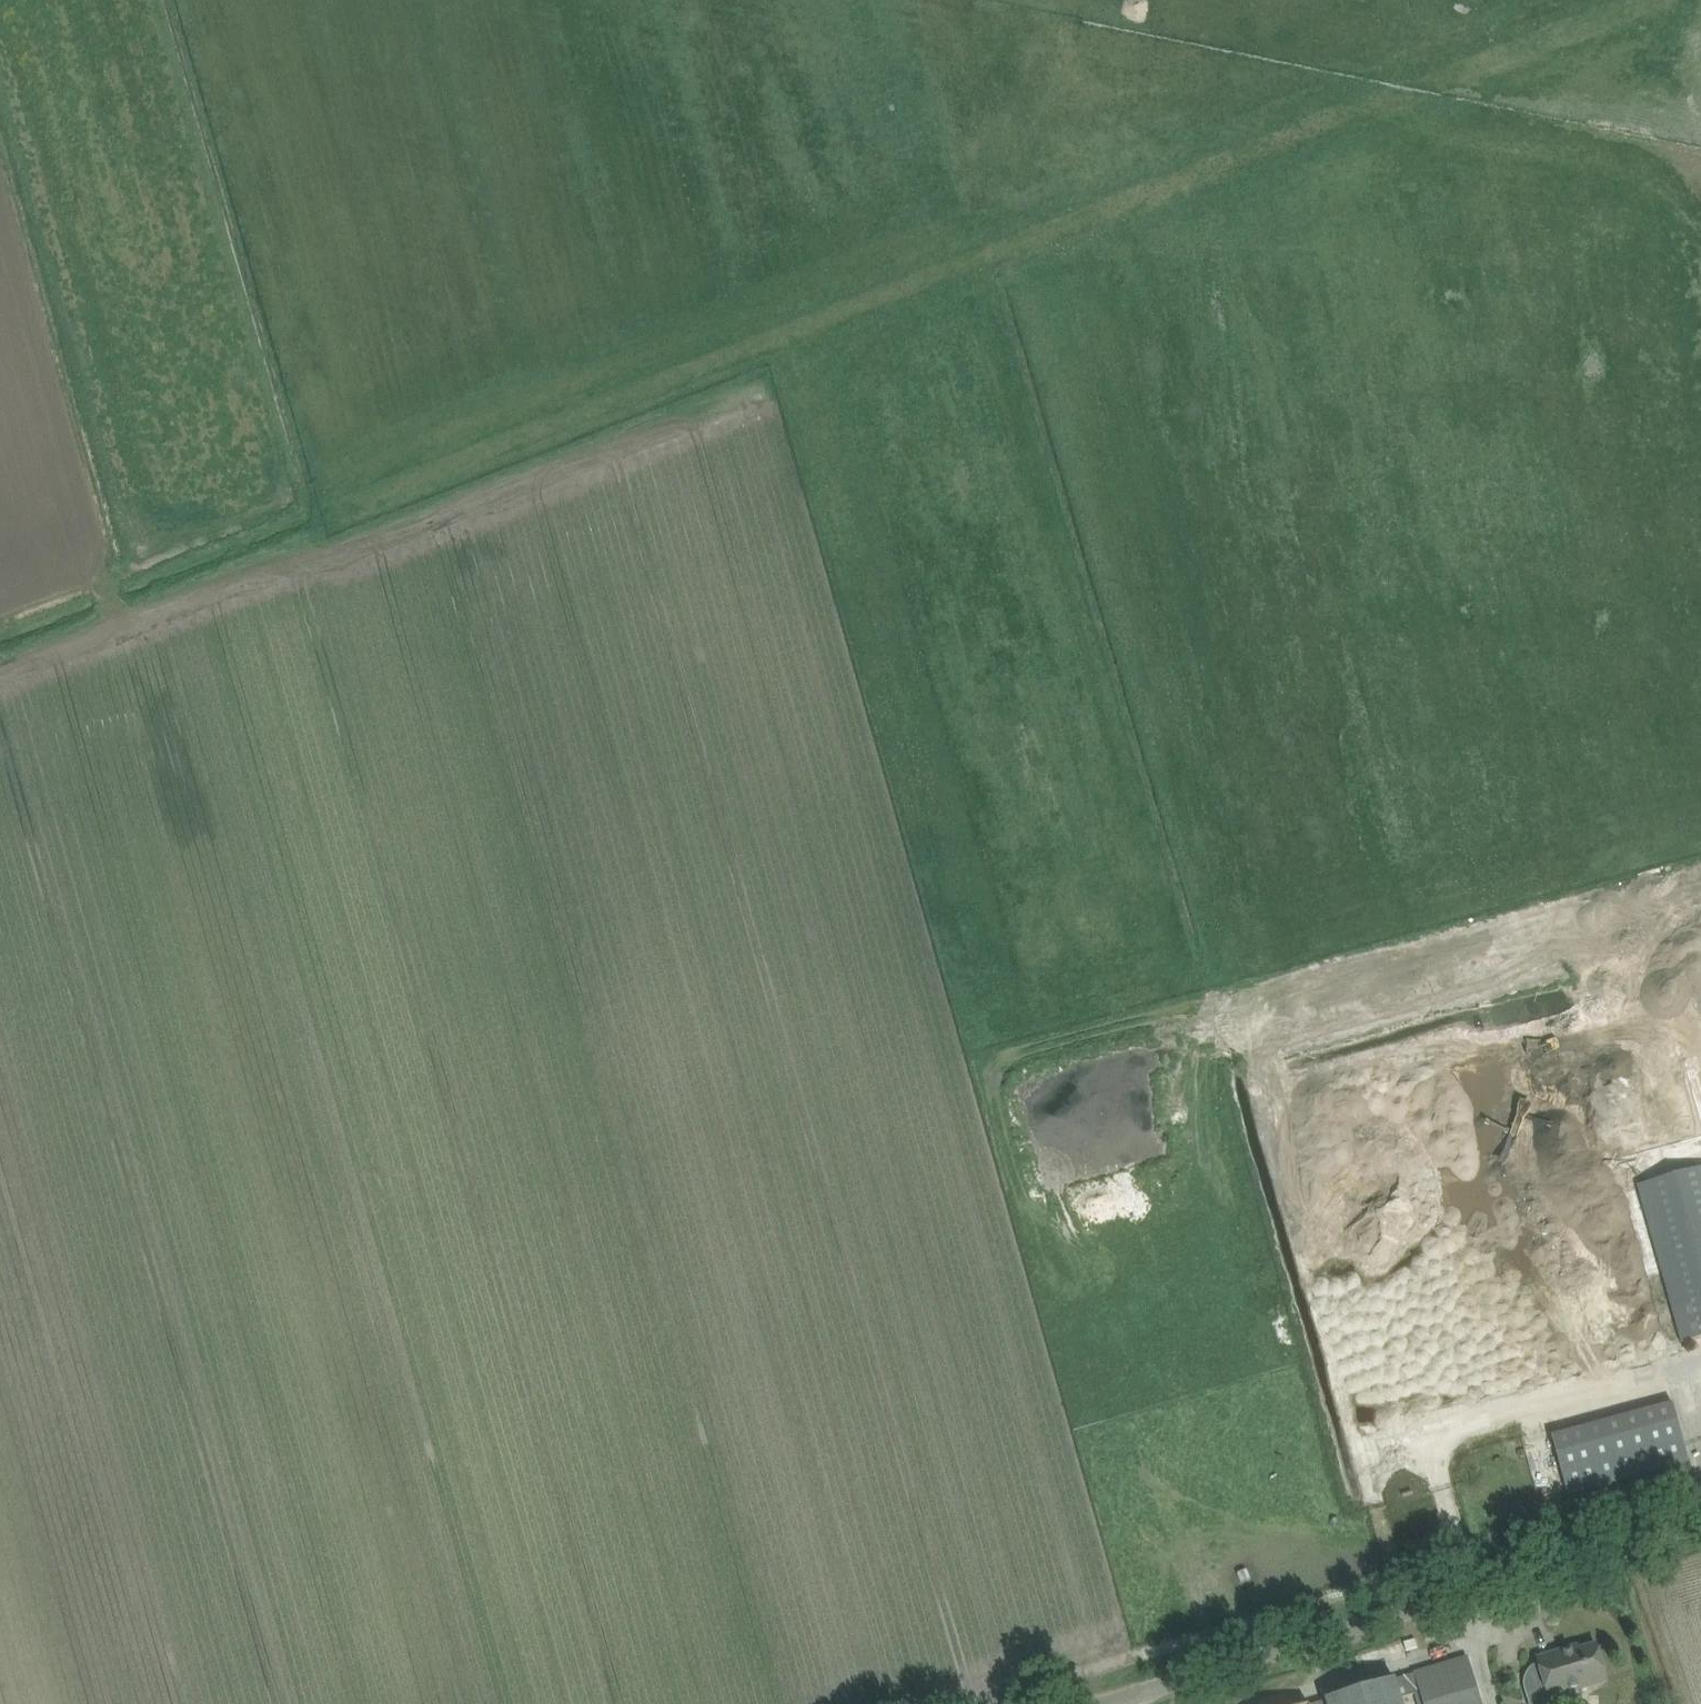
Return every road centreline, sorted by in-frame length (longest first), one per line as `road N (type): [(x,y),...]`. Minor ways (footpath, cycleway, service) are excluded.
road 1 (unclassified): [(1123,1703),(1700,1526)]

